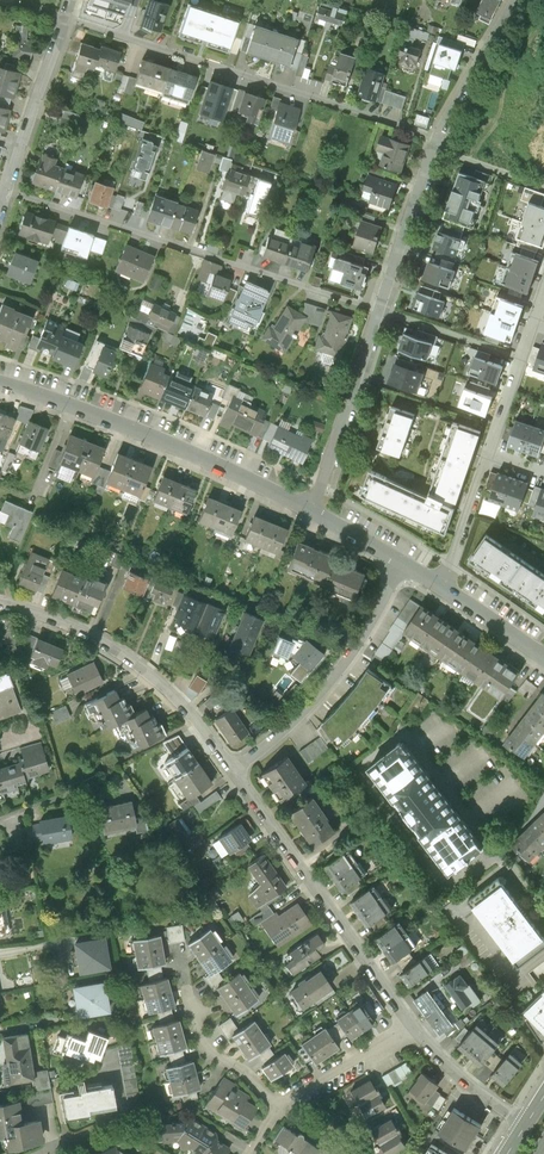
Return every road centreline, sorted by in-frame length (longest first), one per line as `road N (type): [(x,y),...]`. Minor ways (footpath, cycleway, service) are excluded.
road 1 (residential): [(7,190),(379,311)]
road 2 (residential): [(66,20),(437,137)]
road 3 (tertiary): [(310,510),(84,410),(0,384)]
road 4 (residential): [(234,772),(412,1026)]
road 5 (residential): [(0,604),(97,640),(153,678),(234,772)]
road 6 (residential): [(405,563),(342,672),(234,772)]
road 7 (residential): [(310,510),(379,311)]
road 8 (residential): [(180,946),(201,1044),(280,1105)]
road 9 (residential): [(379,311),(437,137)]
road 10 (residential): [(7,190),(66,20)]
road 11 (residential): [(437,137),(517,0)]
road 12 (residential): [(280,1105),(412,1026)]
road 13 (residential): [(412,1026),(463,1080),(526,1125)]
road 14 (residential): [(488,457),(532,325)]
road 15 (tertiary): [(543,658),(442,586)]

